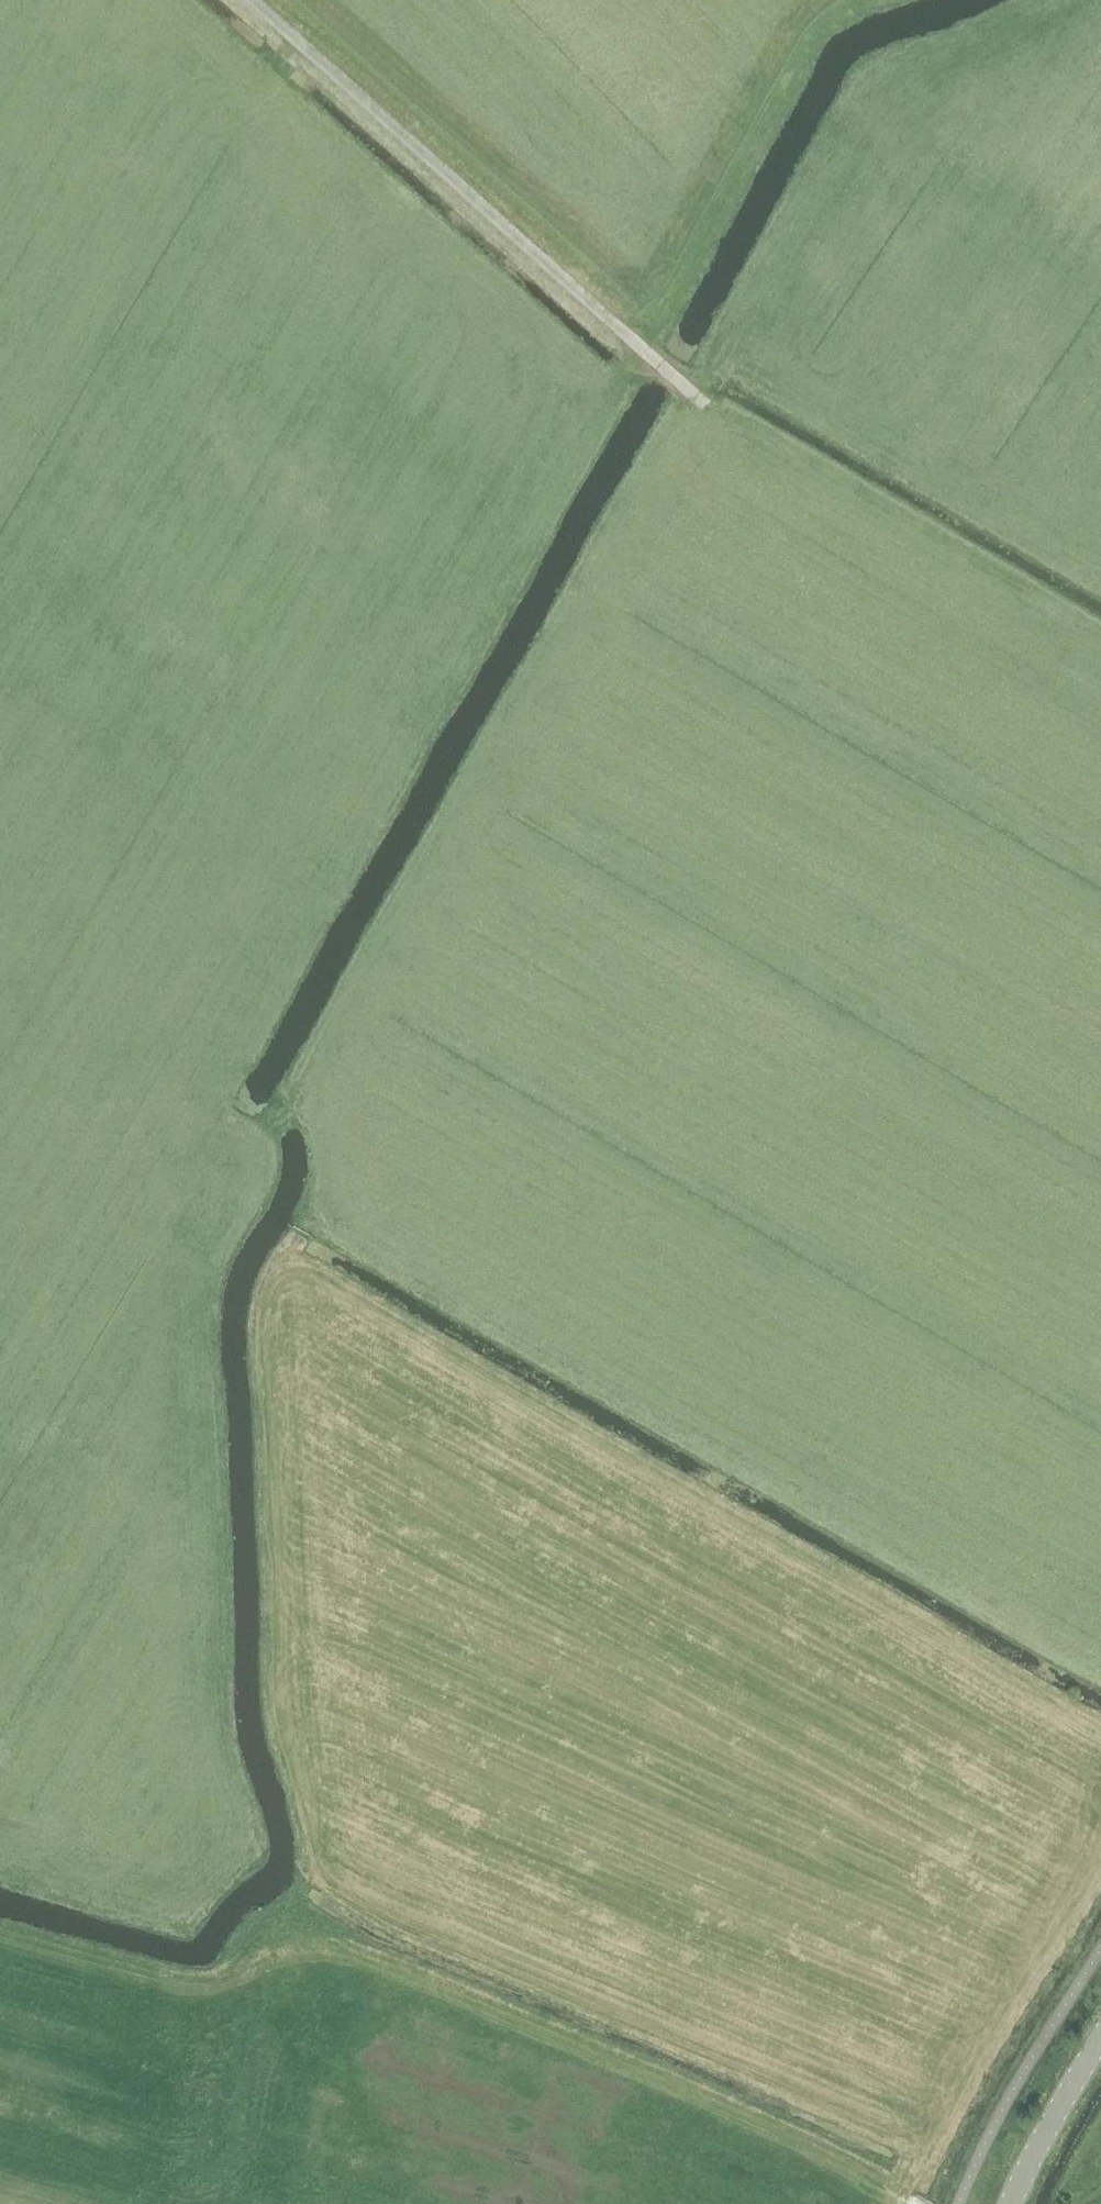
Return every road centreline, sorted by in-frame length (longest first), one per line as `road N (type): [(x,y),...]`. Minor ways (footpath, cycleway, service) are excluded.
road 1 (track): [(700,401),(253,0)]
road 2 (secondary): [(1011,2203),(1100,2038)]

